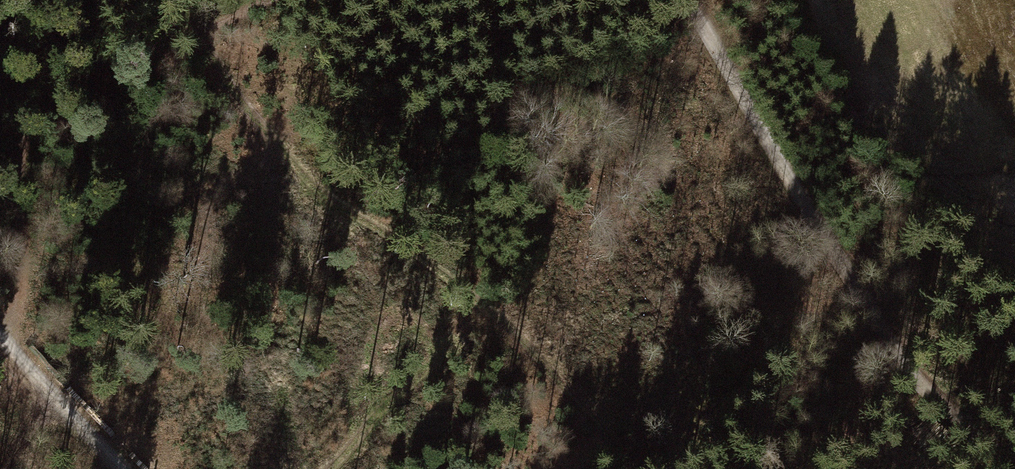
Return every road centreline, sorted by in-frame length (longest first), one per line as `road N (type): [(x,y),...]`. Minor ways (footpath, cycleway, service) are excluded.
road 1 (track): [(633,468),(527,339),(289,167),(218,69),(190,0)]
road 2 (track): [(1014,466),(902,376),(689,0)]
road 3 (track): [(265,0),(70,83),(32,122),(12,166),(9,348)]
road 4 (track): [(0,338),(116,468)]

